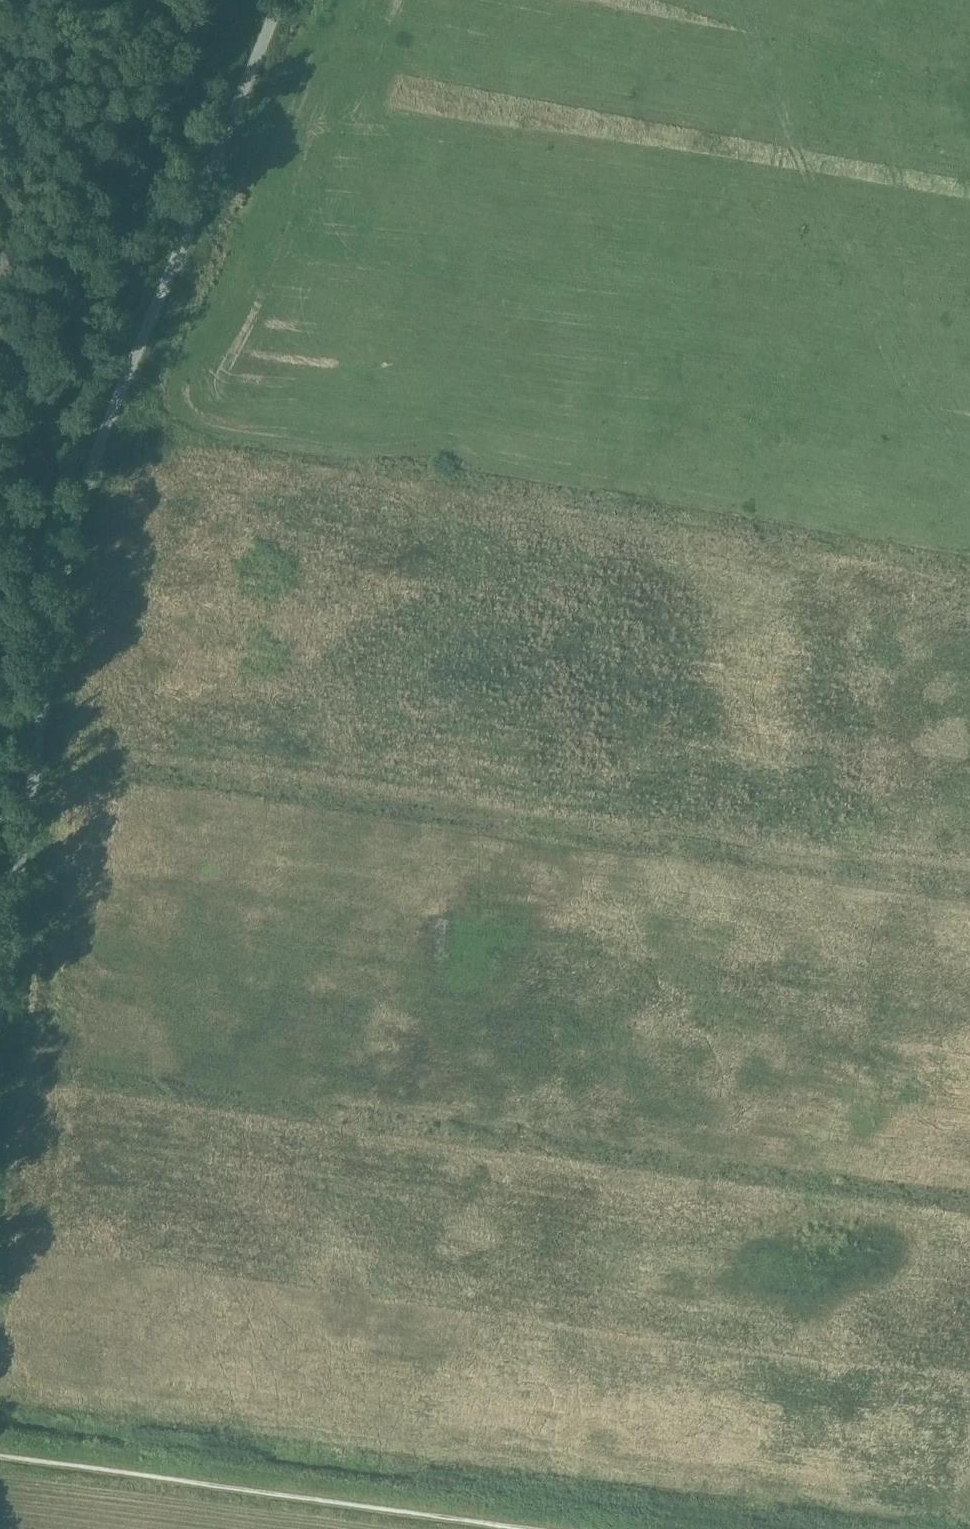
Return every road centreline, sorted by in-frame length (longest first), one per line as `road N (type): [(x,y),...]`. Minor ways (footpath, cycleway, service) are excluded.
road 1 (track): [(281,0),(80,502),(0,1009)]

